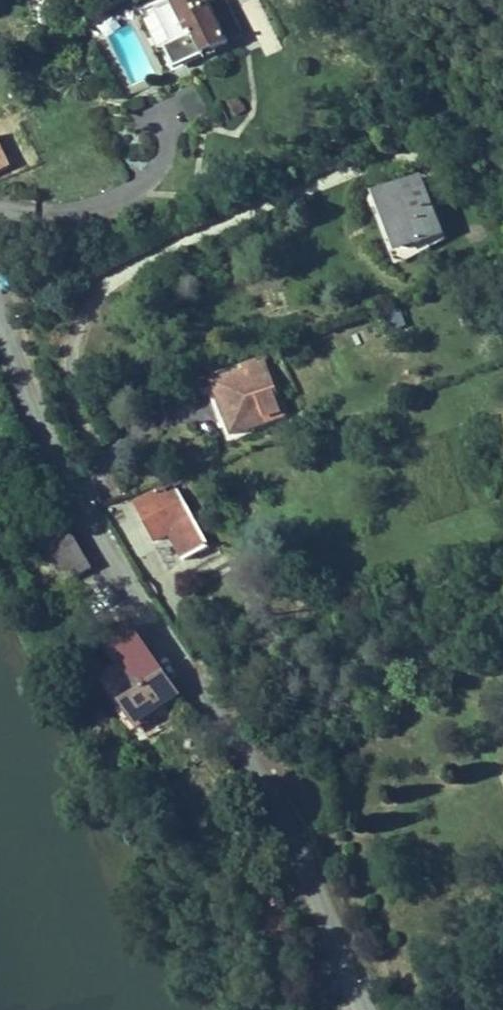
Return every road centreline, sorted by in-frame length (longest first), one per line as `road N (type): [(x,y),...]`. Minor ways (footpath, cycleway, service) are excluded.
road 1 (residential): [(357,1009),(297,866),(72,509),(0,313)]

